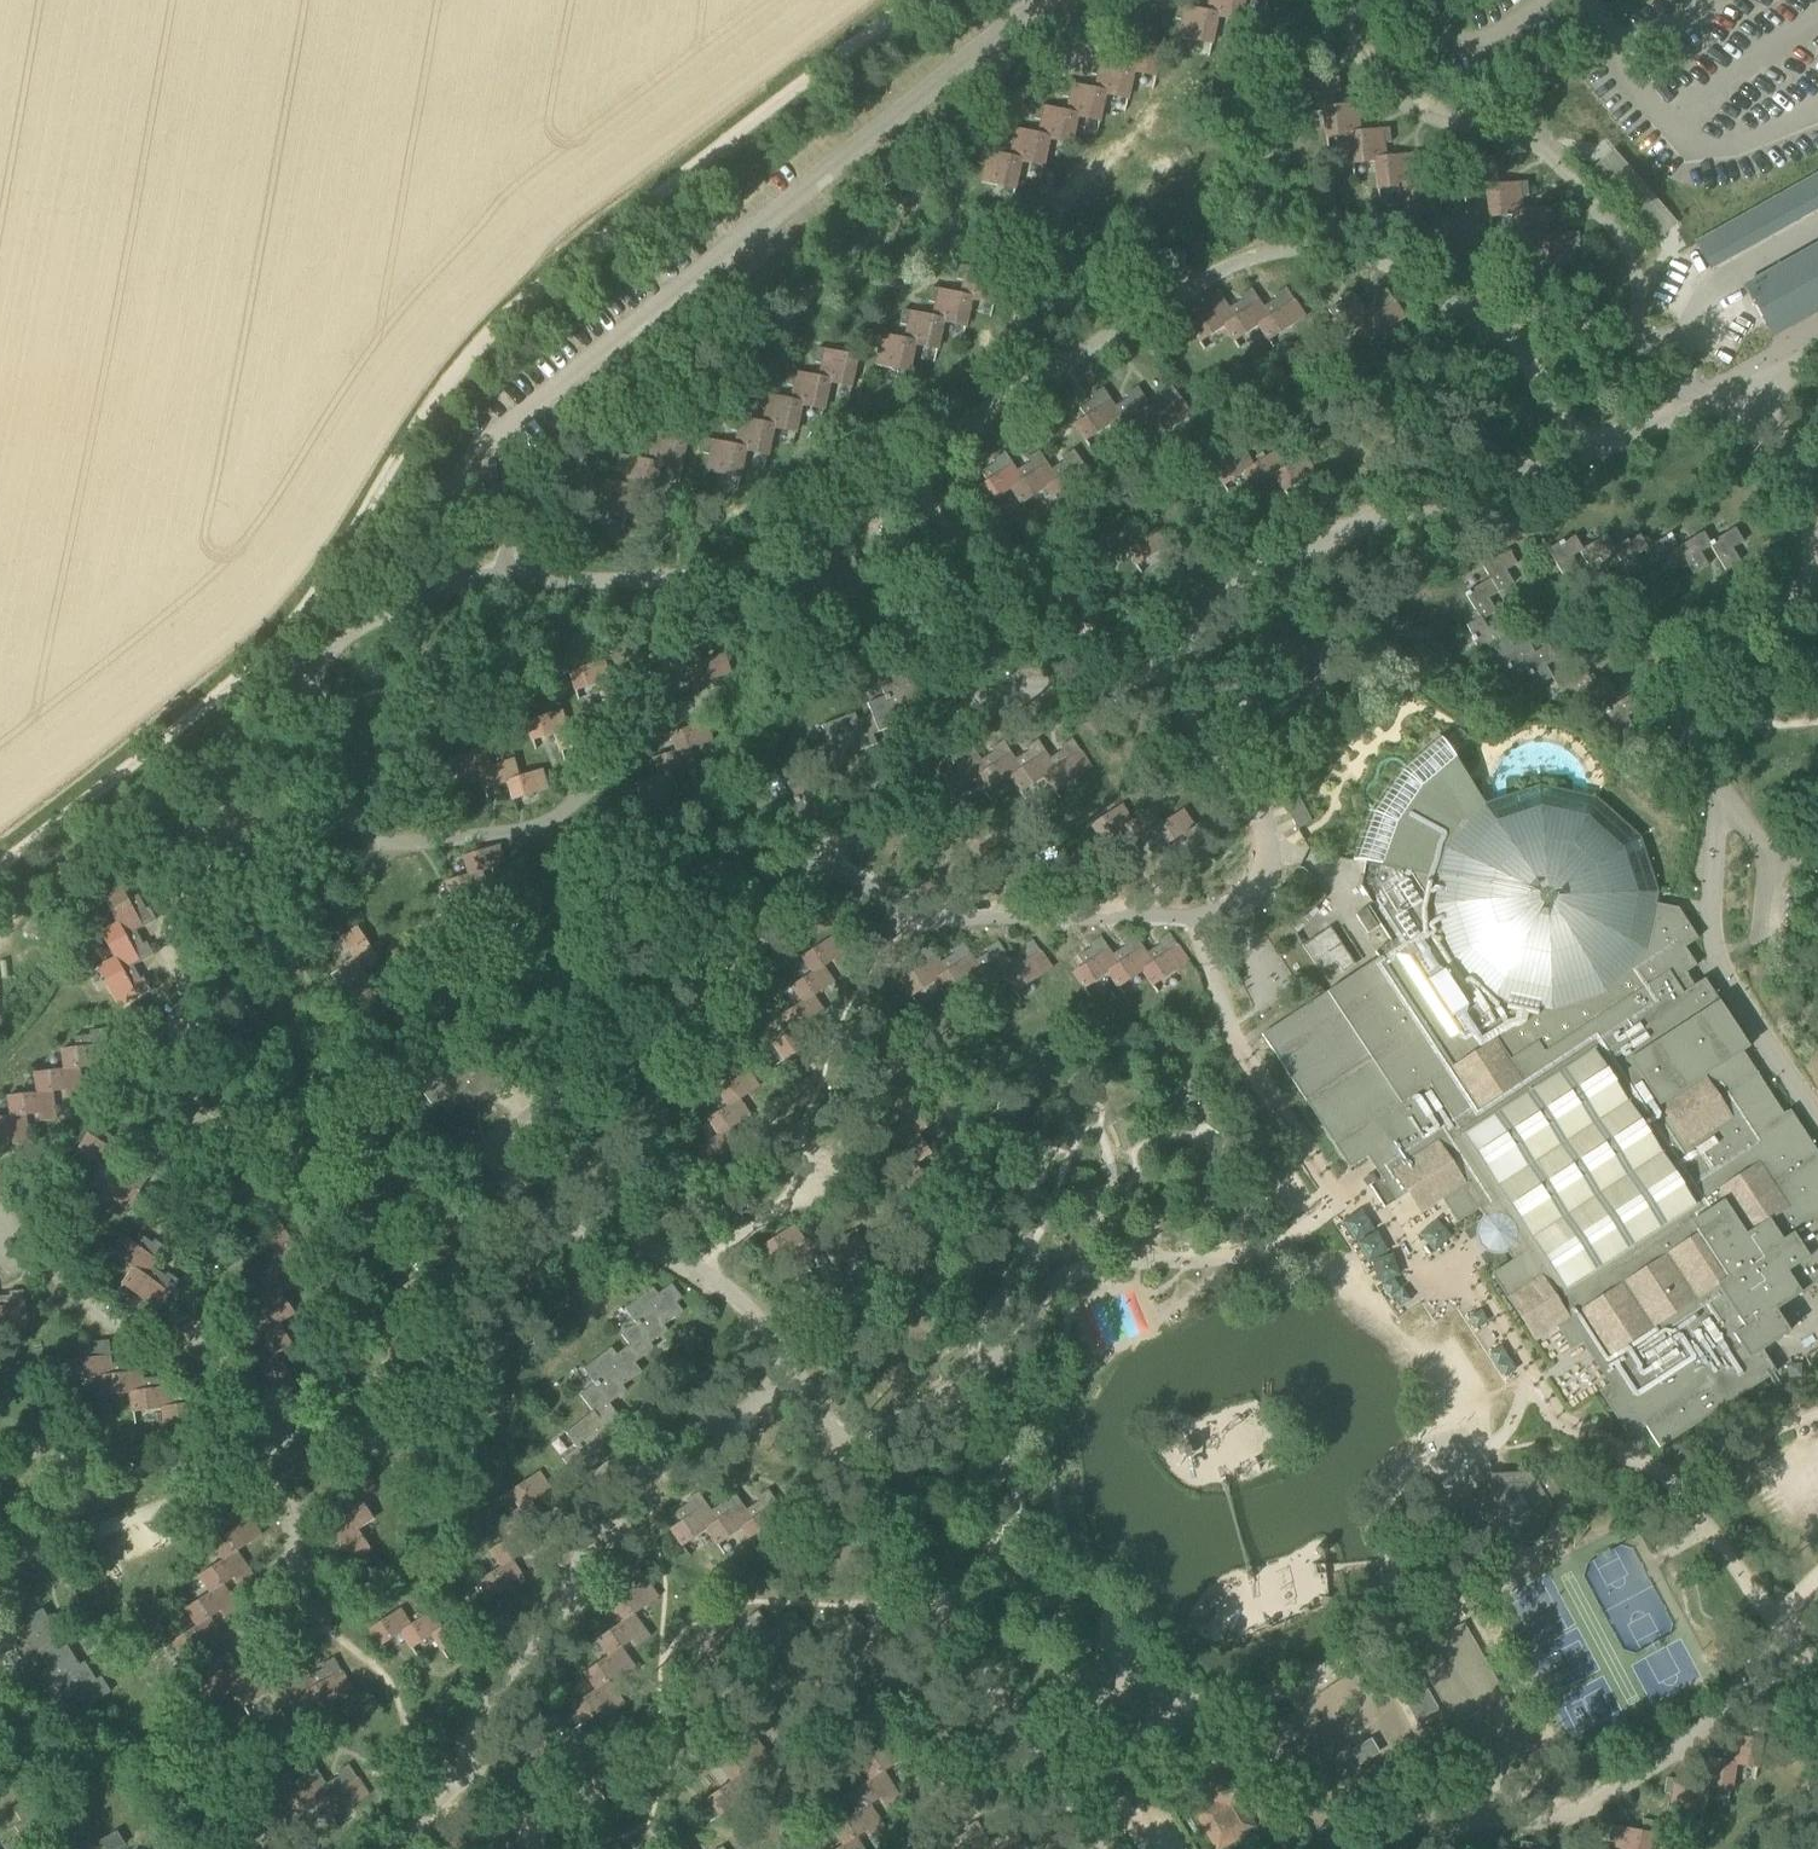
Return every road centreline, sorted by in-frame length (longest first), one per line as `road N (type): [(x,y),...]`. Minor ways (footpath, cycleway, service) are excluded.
road 1 (track): [(919,0),(515,324),(464,372),(295,624),(0,859)]
road 2 (residential): [(1642,325),(1500,323),(1318,254),(1226,267),(1134,318),(1092,353),(999,394),(906,481),(808,543),(686,581),(506,585)]
road 3 (residential): [(1134,0),(1008,103),(775,332),(652,402),(523,509),(506,585)]
road 4 (residential): [(326,819),(284,898),(198,990),(169,1060),(184,1105),(241,1144),(339,1169),(485,1160)]
road 5 (residential): [(1717,393),(1236,583),(1176,662)]
road 6 (residential): [(791,1369),(1104,1848)]
road 7 (residential): [(791,1369),(741,1419),(698,1424),(641,1466),(590,1533),(563,1607),(470,1725),(472,1762)]
road 8 (residential): [(1642,325),(1639,272),(1610,217),(1543,147),(1502,130),(1443,123),(1399,97),(1360,57),(1339,0)]
road 9 (residential): [(836,858),(640,1048),(512,1131),(485,1160)]
road 10 (residential): [(1418,1848),(1480,1818),(1571,1817),(1740,1694),(1781,1633)]
road 11 (residential): [(540,1219),(514,1249),(463,1431),(438,1448),(278,1428)]
road 12 (residential): [(1176,662),(1029,687),(973,712),(870,811),(836,858)]
road 13 (residential): [(1194,918),(922,920),(836,858)]
road 14 (residential): [(506,585),(456,587),(325,653),(309,712),(326,819)]
road 15 (residential): [(1176,662),(1197,722),(1264,798),(1271,873),(1235,907),(1194,918)]
road 16 (residential): [(278,1428),(210,1346),(112,1326),(18,1244)]
road 17 (residential): [(1732,812),(1720,825),(1713,904),(1719,962),(1817,1107)]
road 18 (residential): [(664,1260),(778,1215),(833,1151),(886,1066)]
road 19 (residential): [(269,1476),(0,1562)]
road 20 (residential): [(1817,603),(1717,678),(1703,743),(1732,812)]
road 21 (residential): [(447,831),(607,795),(659,718)]
road 22 (residential): [(1656,1475),(1685,1499),(1781,1633)]
road 23 (residential): [(269,1476),(310,1613)]
road 24 (residential): [(1817,517),(1756,388)]
road 25 (residential): [(540,1219),(664,1260)]
road 26 (residential): [(326,819),(447,831)]
road 27 (residential): [(472,1762),(389,1848)]

